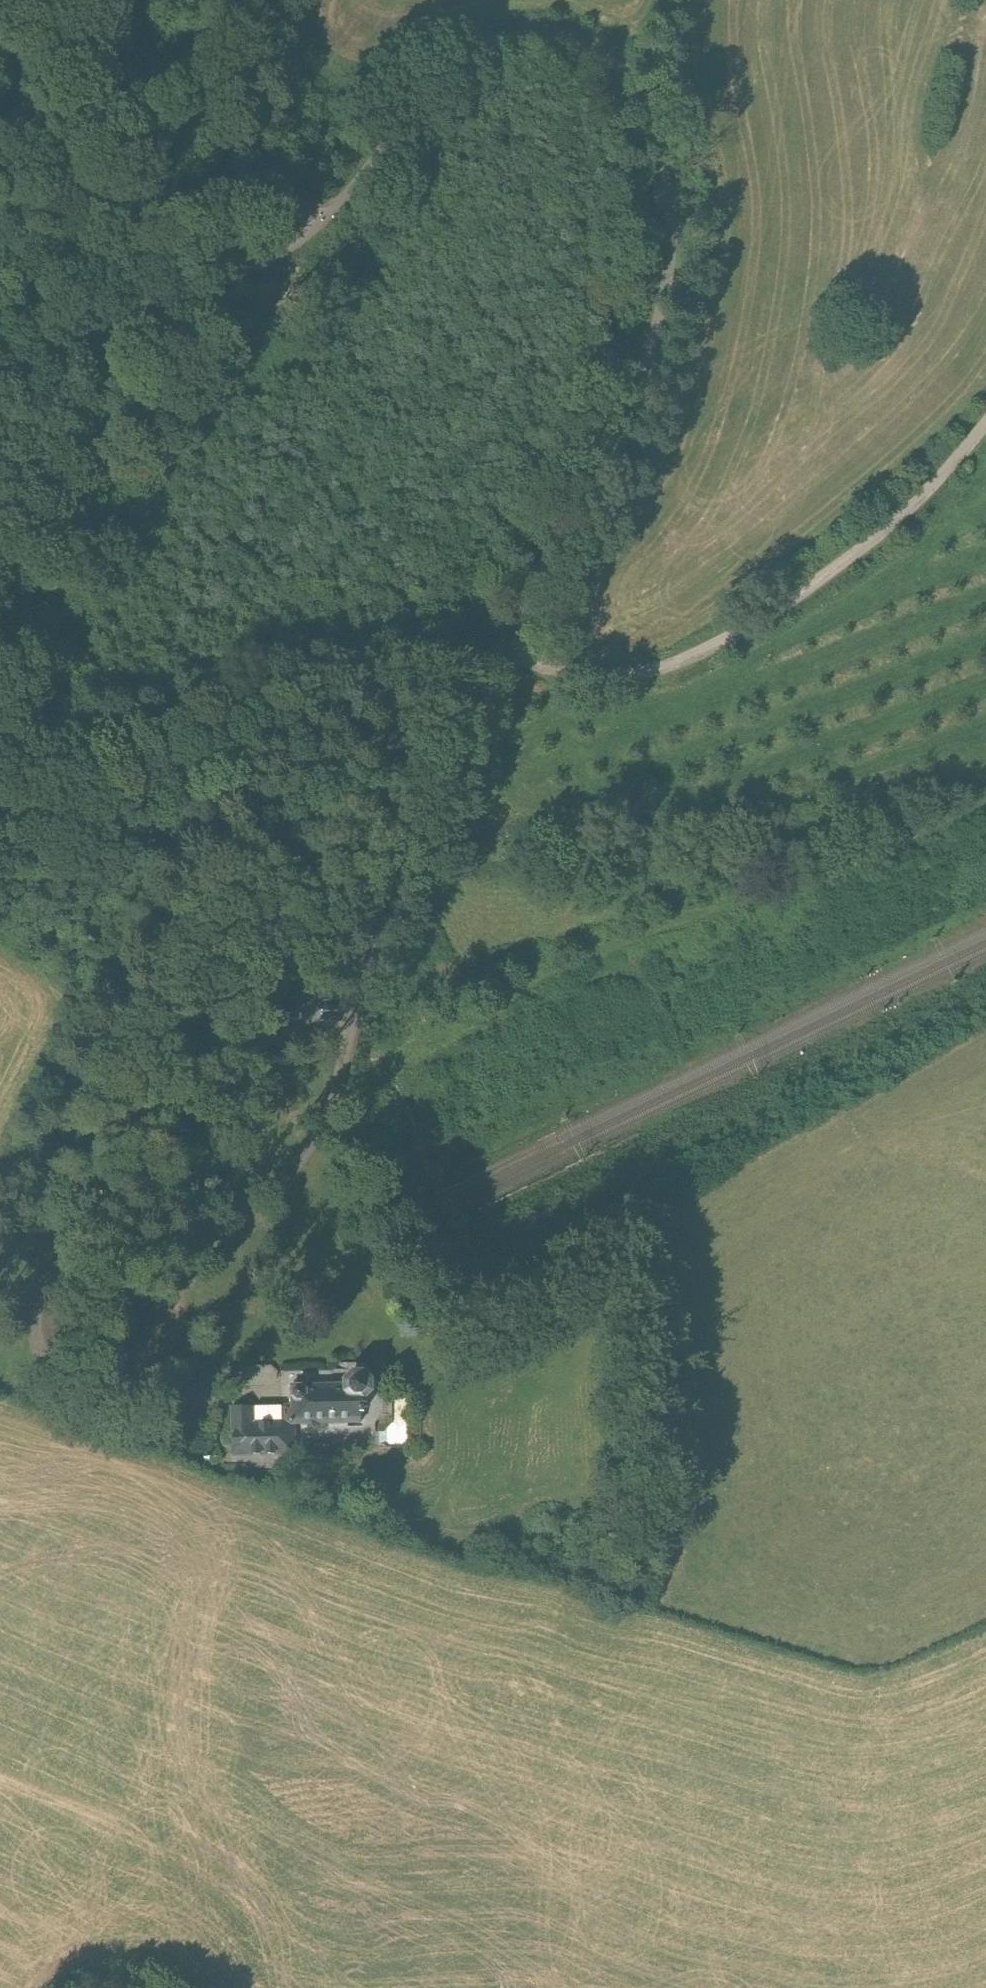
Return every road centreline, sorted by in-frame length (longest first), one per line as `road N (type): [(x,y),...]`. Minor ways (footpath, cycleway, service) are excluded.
road 1 (unclassified): [(0,892),(222,733),(323,687),(430,662),(518,655),(577,675),(624,678),(681,662),(840,568),(934,485),(985,422)]
road 2 (track): [(317,219),(342,201),(442,76),(502,38),(580,41),(622,71),(647,110),(669,217),(665,285),(619,431),(526,605),(518,655)]
road 3 (track): [(985,805),(557,971),(407,1065)]
road 4 (track): [(0,116),(141,98),(206,108),(268,160),(317,219)]
road 5 (track): [(0,378),(244,272),(306,237),(317,219)]

